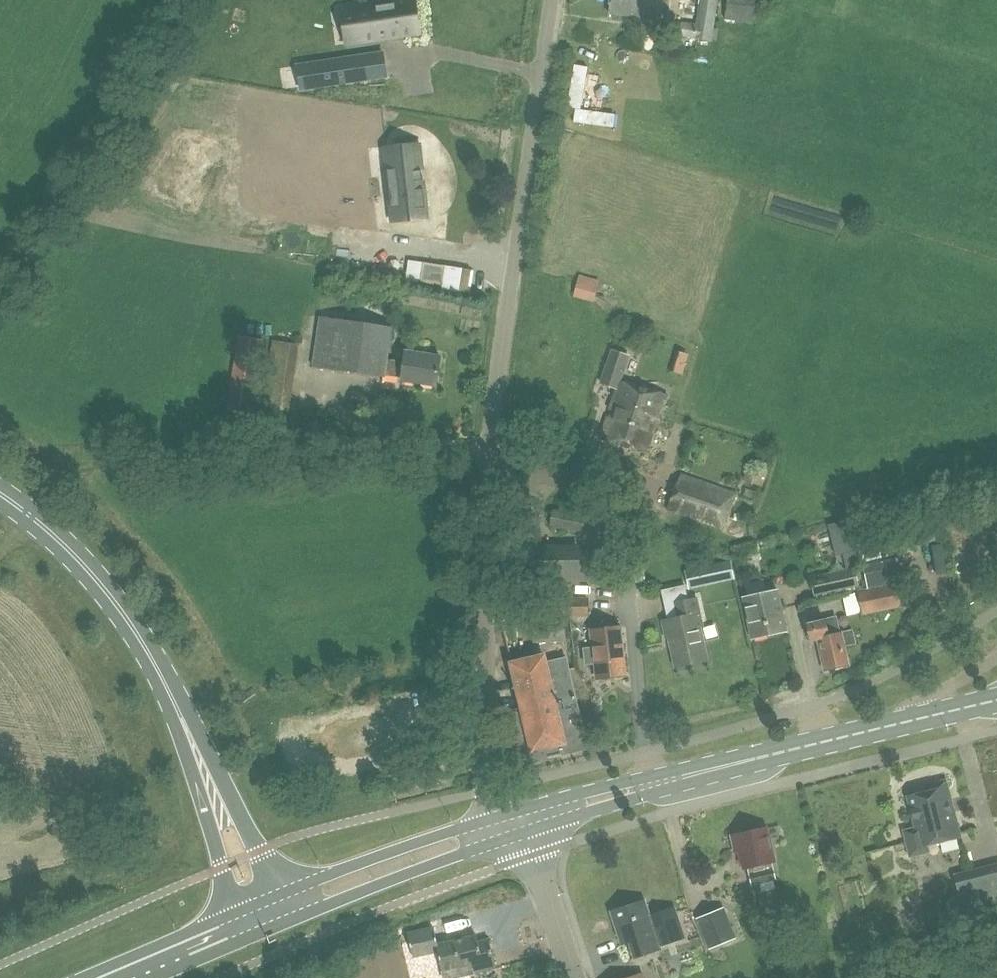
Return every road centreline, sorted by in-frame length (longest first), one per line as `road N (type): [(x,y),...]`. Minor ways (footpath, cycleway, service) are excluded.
road 1 (unclassified): [(507,825),(483,791),(495,386),(551,0)]
road 2 (secondary): [(507,825),(996,699)]
road 3 (primary): [(159,666),(224,868),(232,930)]
road 4 (primary): [(290,906),(159,666)]
road 5 (primary): [(159,666),(60,547),(0,498)]
road 6 (secondary): [(290,906),(507,825)]
road 7 (tertiary): [(577,977),(534,857),(507,825)]
road 8 (primary): [(119,977),(232,930)]

